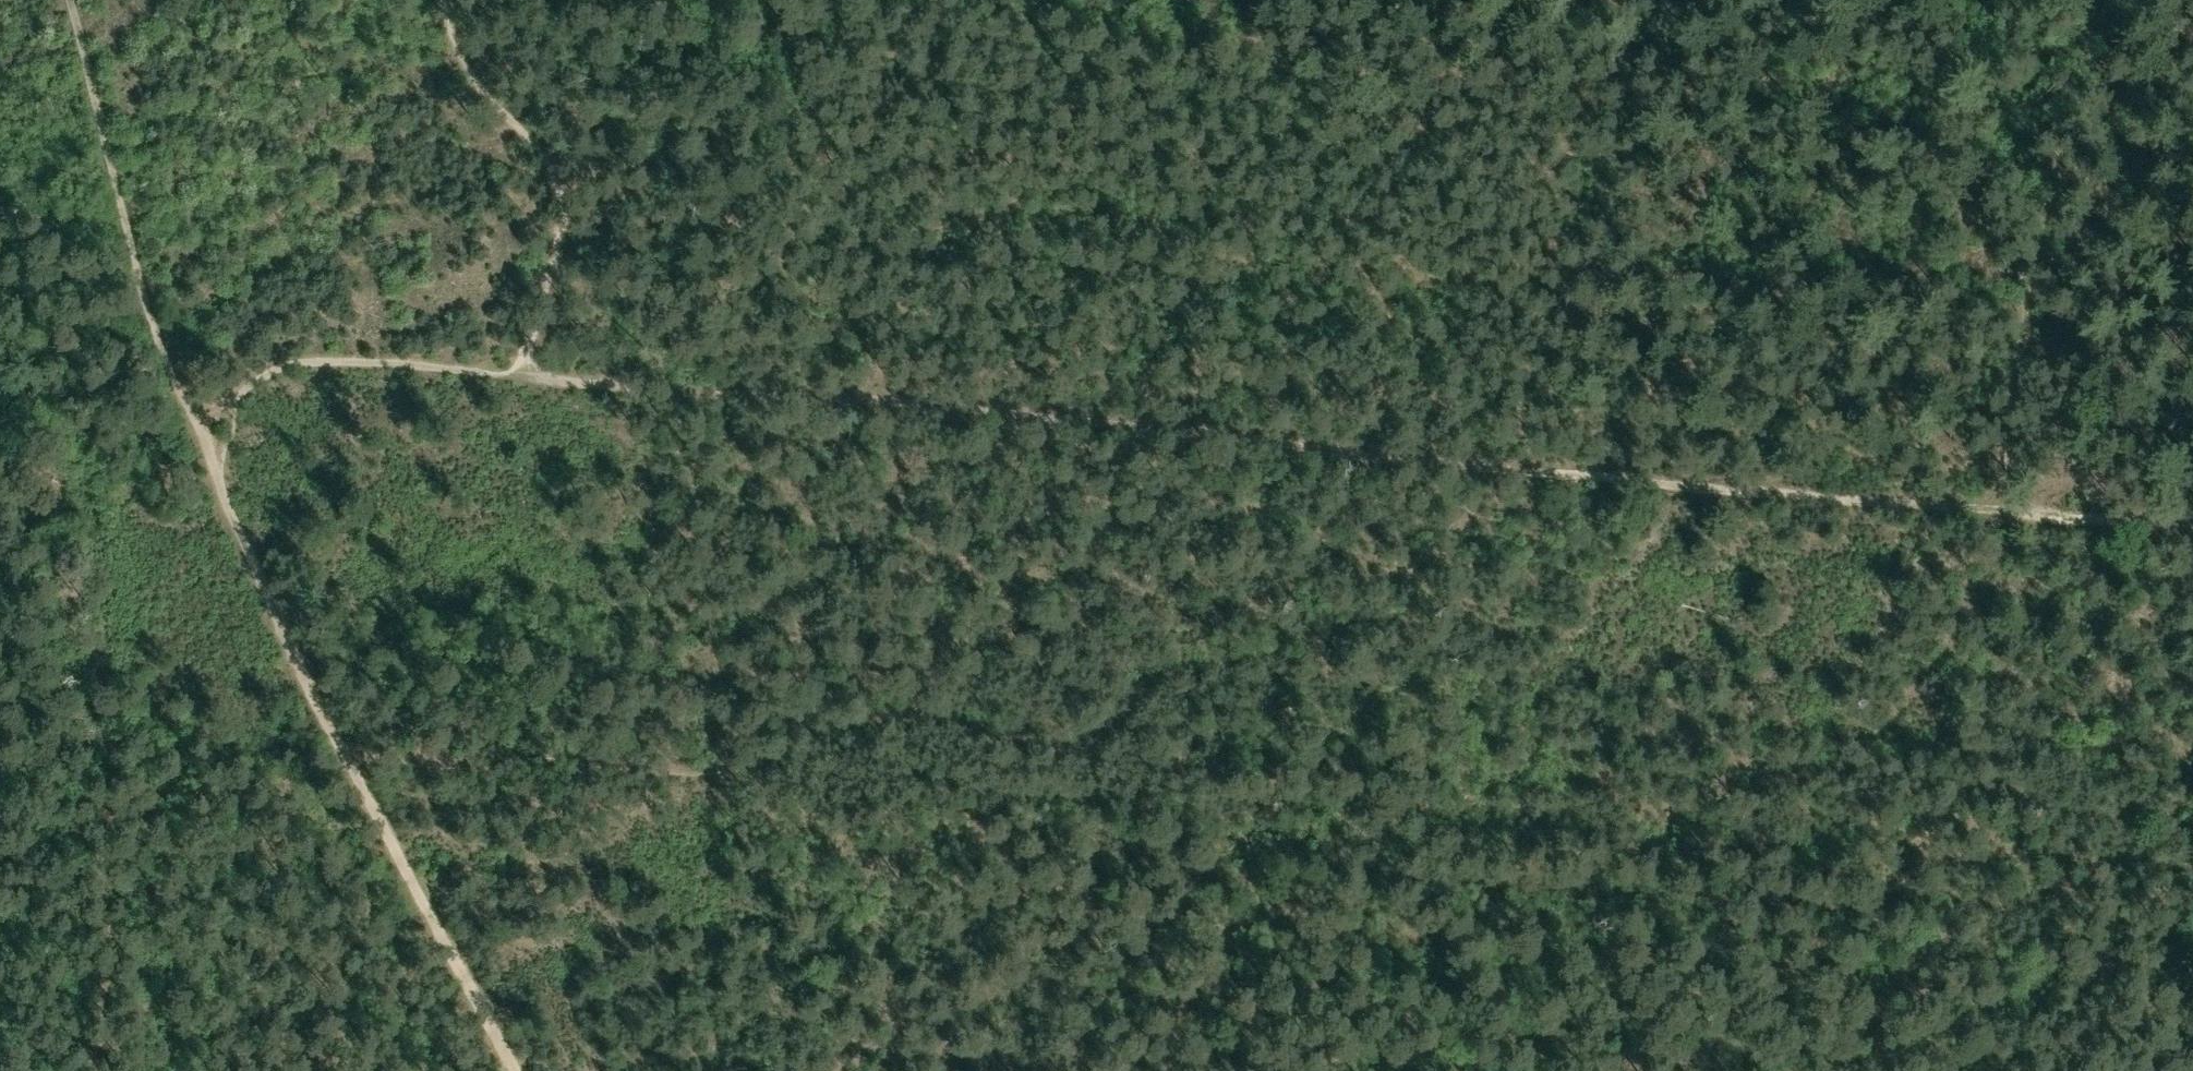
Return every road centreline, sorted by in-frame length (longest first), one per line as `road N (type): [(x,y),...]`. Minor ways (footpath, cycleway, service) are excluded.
road 1 (track): [(521,374),(895,402),(1464,467),(2192,529)]
road 2 (track): [(199,421),(235,524),(318,702),(518,1070)]
road 3 (track): [(199,421),(149,312),(72,0)]
road 4 (track): [(521,374),(298,364),(279,368),(199,421)]

